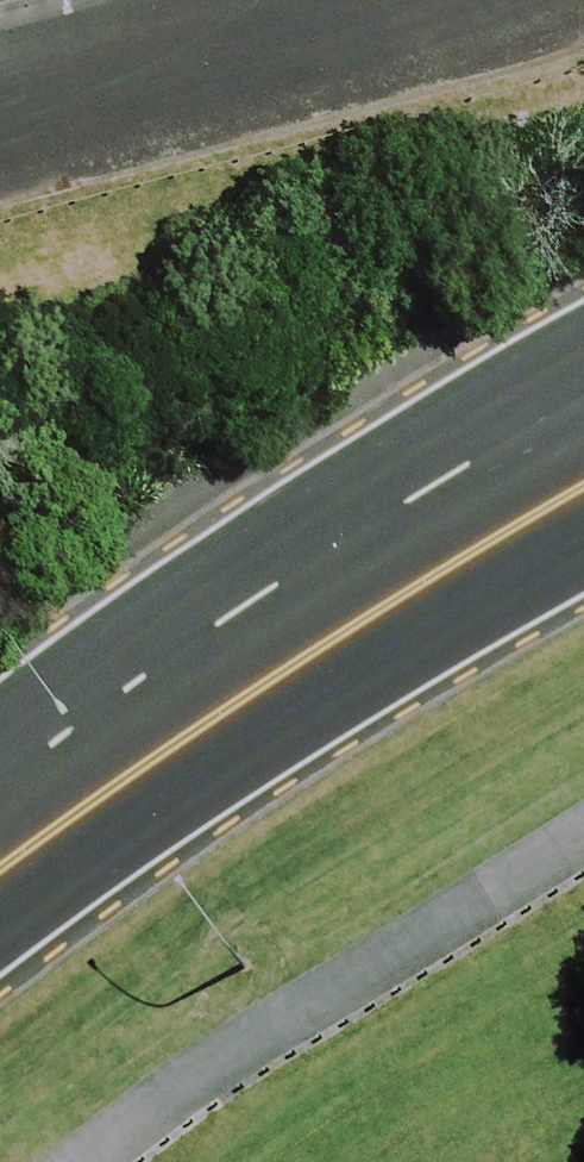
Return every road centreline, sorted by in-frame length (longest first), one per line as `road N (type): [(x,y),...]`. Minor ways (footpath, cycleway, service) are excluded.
road 1 (trunk): [(192,725),(583,485)]
road 2 (residential): [(322,0),(0,86)]
road 3 (trunk): [(192,725),(0,864)]

